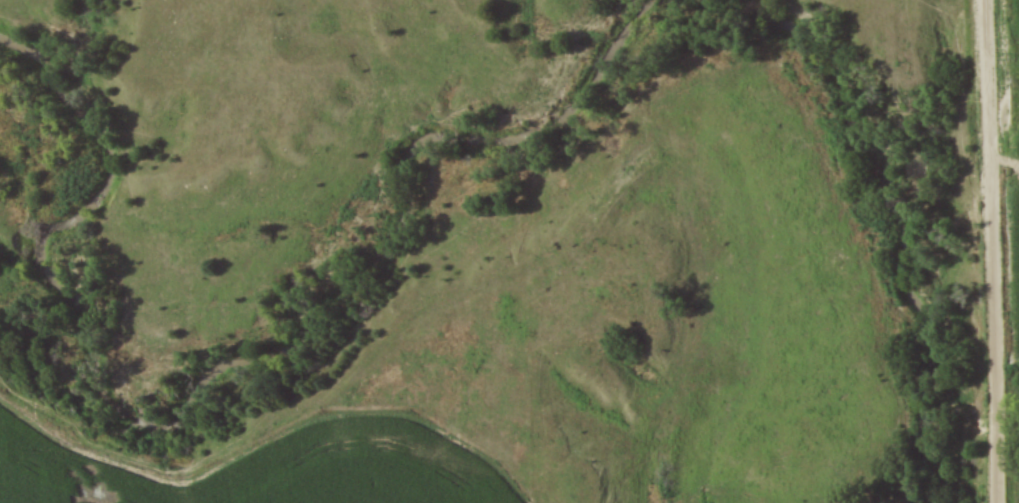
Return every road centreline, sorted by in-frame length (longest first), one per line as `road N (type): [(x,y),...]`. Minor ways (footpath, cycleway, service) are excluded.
road 1 (residential): [(994,502),(999,362),(987,0)]

